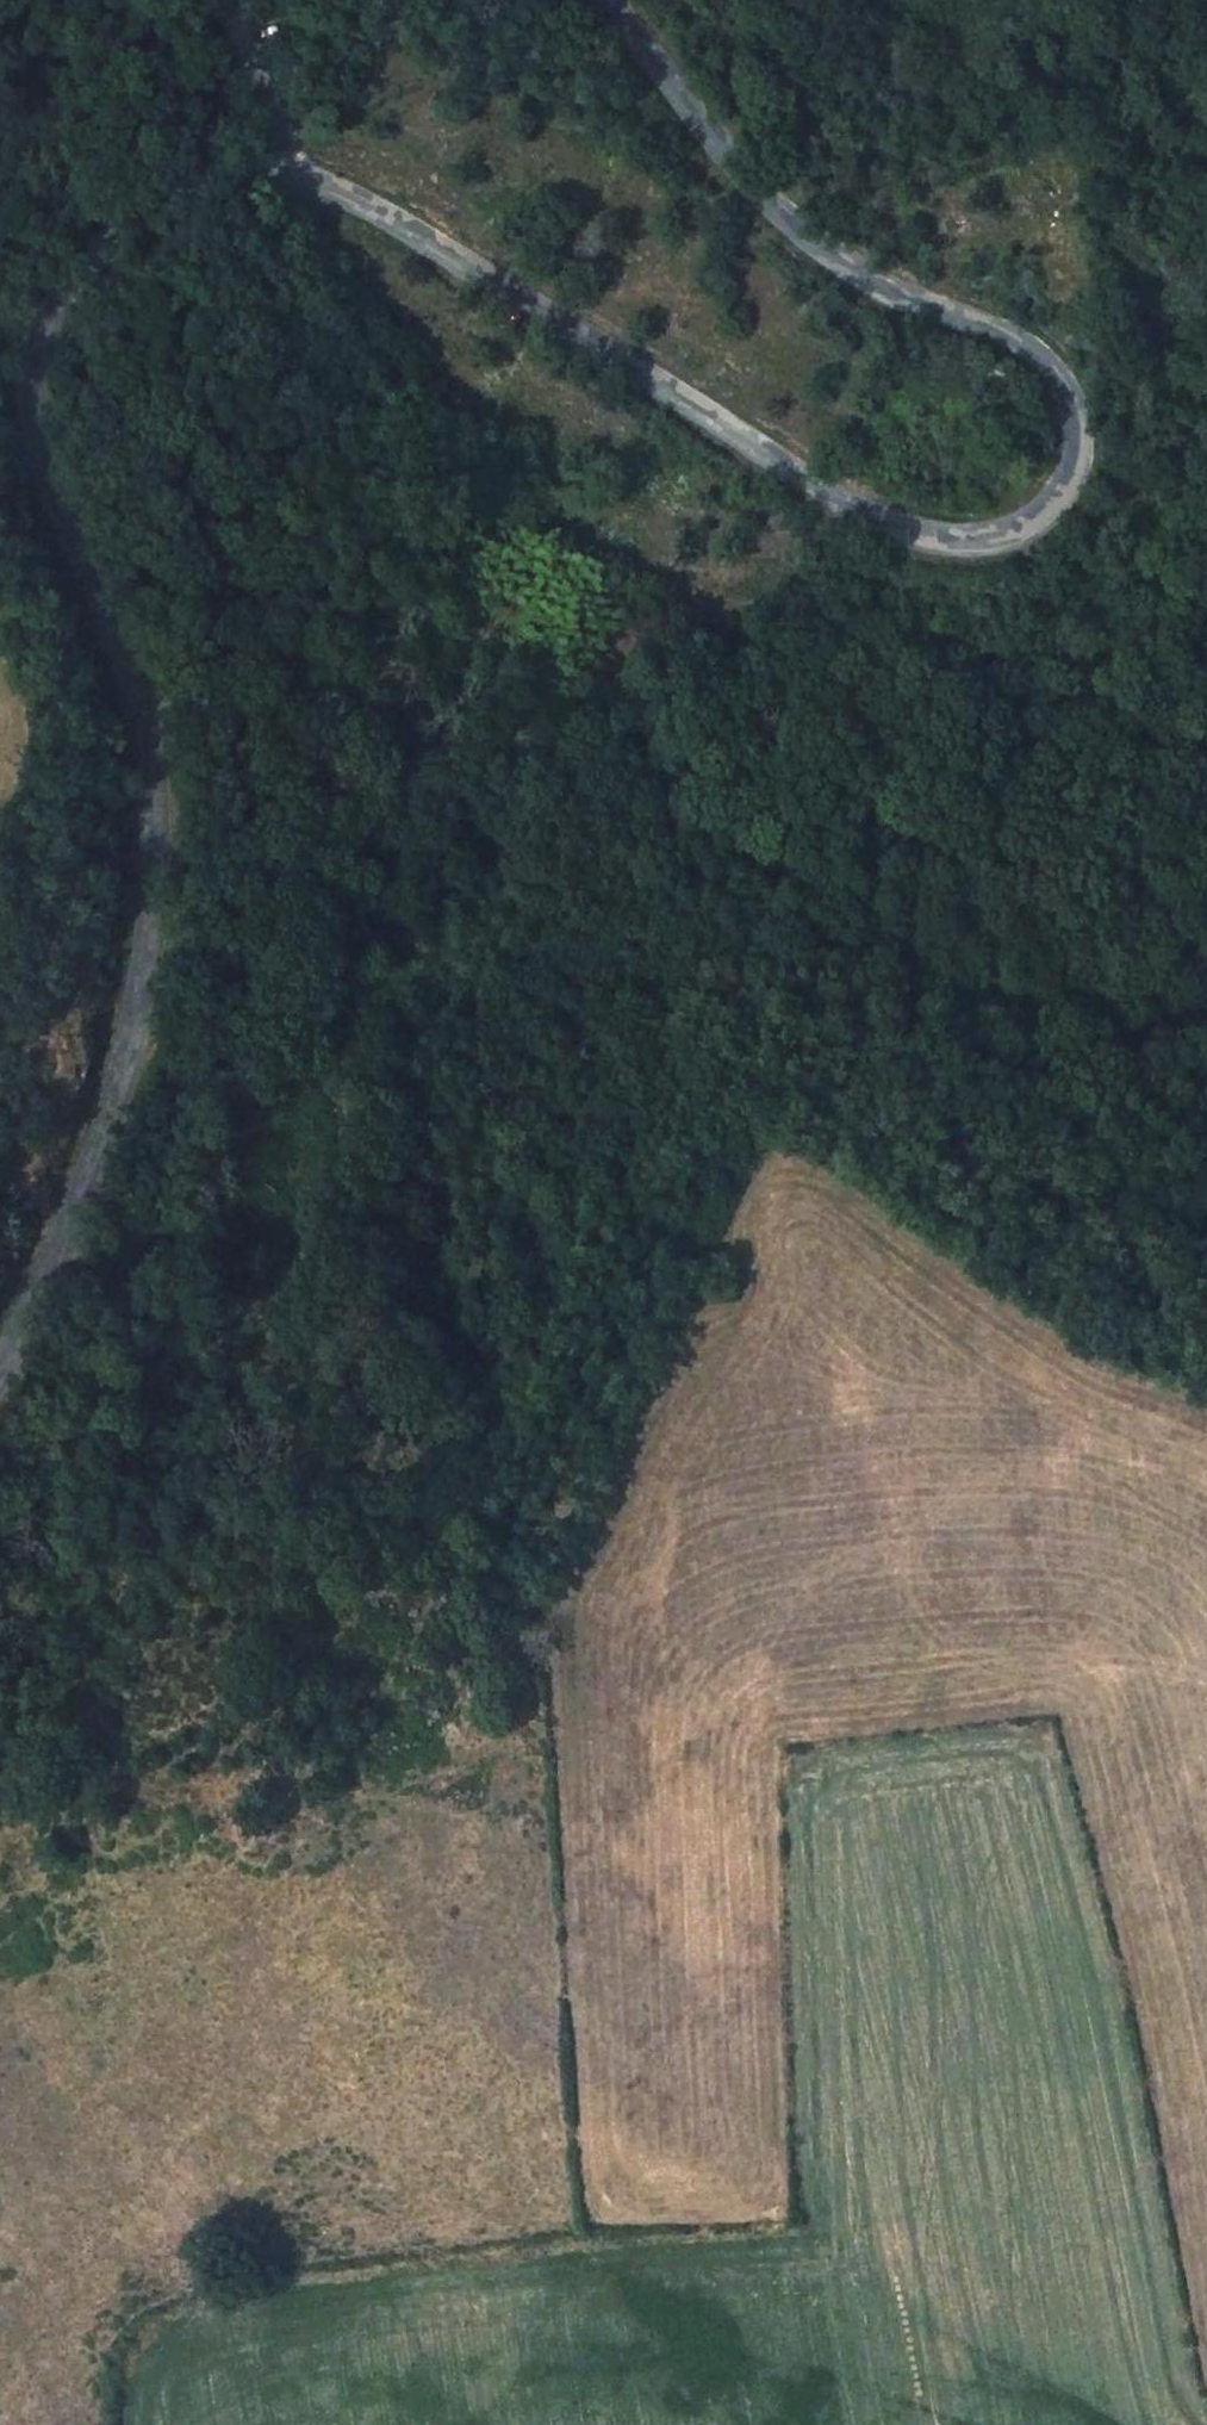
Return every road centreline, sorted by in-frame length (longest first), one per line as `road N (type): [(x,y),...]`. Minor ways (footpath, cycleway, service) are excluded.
road 1 (unclassified): [(600,0),(731,167),(854,276),(960,313),(1059,374),(1073,465),(1030,531),(957,551),(833,518),(425,245),(312,192),(196,191),(91,263),(40,336),(35,454),(144,679),(156,855),(138,1014),(79,1196),(0,1365)]

